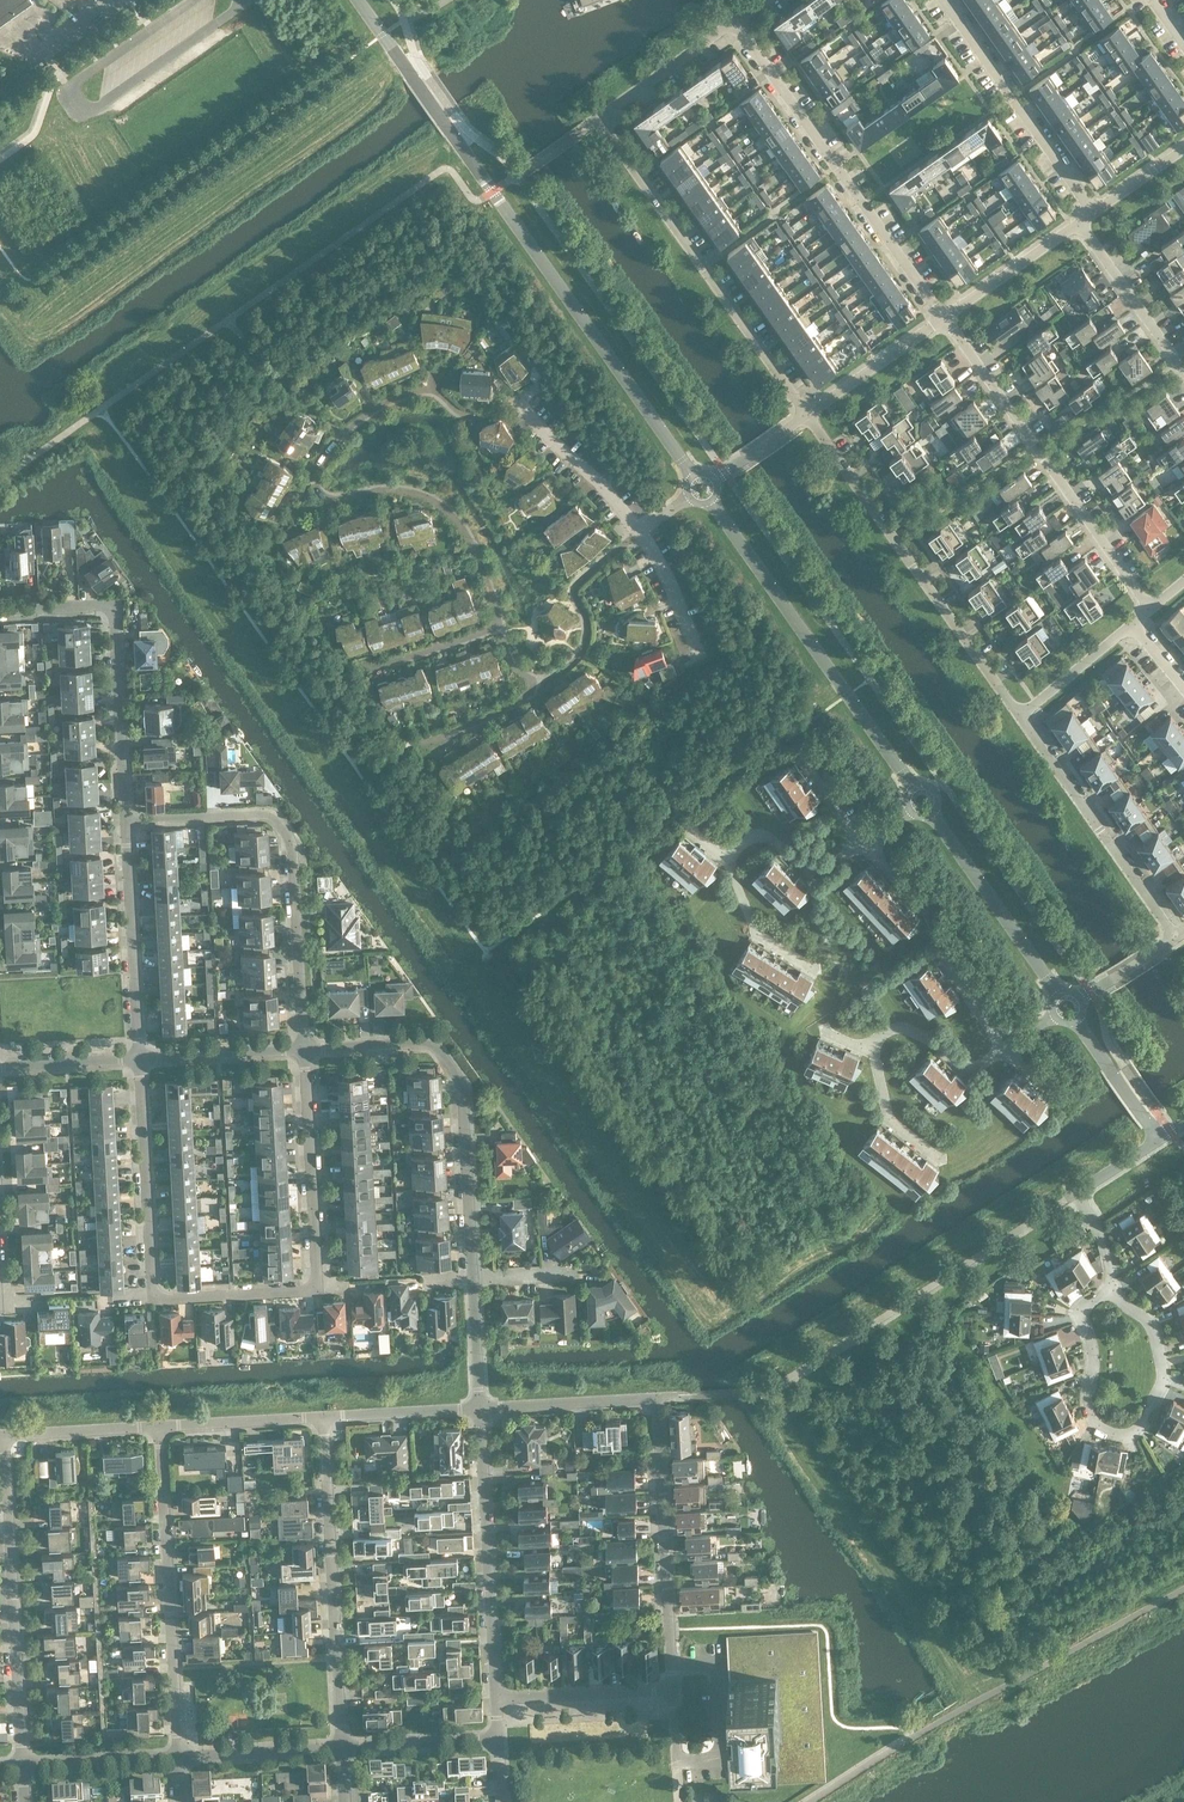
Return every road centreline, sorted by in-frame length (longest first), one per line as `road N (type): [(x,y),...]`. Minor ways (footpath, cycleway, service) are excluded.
road 1 (residential): [(139,1059),(153,1298),(316,1289),(304,1049)]
road 2 (tertiary): [(357,0),(694,476)]
road 3 (residential): [(806,416),(601,120),(735,25)]
road 4 (residential): [(480,1409),(462,1086),(432,1044),(304,1049)]
road 5 (residential): [(304,1049),(292,847),(283,828),(267,814),(126,822)]
road 6 (residential): [(1021,717),(806,416)]
road 7 (residential): [(945,319),(735,25)]
road 8 (residential): [(1148,610),(945,319)]
road 9 (tertiary): [(715,505),(914,788)]
road 10 (residential): [(1114,1295),(1083,1317),(1093,1357),(1092,1419),(1122,1437),(1148,1426),(1166,1371),(1154,1329),(1128,1308)]
road 11 (residential): [(23,1767),(4,1436)]
road 12 (residential): [(342,1748),(324,1417)]
road 13 (residential): [(179,1757),(159,1427)]
road 14 (residential): [(126,822),(113,606),(0,612)]
road 15 (residential): [(496,1700),(480,1409)]
road 16 (residential): [(1175,937),(1021,717)]
road 17 (residential): [(671,1665),(656,1399)]
road 18 (residential): [(1096,211),(944,0)]
road 19 (residential): [(139,1059),(126,822)]
road 20 (tertiary): [(932,814),(1059,995)]
road 21 (residential): [(1183,372),(1079,223)]
road 22 (residential): [(640,531),(516,400)]
road 23 (residential): [(673,1690),(496,1700)]
road 24 (residential): [(480,1409),(656,1399)]
road 25 (residential): [(864,846),(816,877),(762,833),(728,860)]
road 26 (residential): [(806,416),(945,319)]
road 27 (residential): [(304,1049),(139,1059)]
road 28 (residential): [(159,1427),(324,1417)]
road 29 (residential): [(945,319),(1079,223)]
road 30 (residential): [(179,1757),(342,1748)]
road 31 (residential): [(1005,1049),(977,1070),(897,1028),(874,1052)]
road 32 (residential): [(23,1767),(179,1757)]
road 33 (residential): [(342,1748),(498,1739)]
road 34 (residential): [(324,1417),(480,1409)]
road 35 (residential): [(4,1436),(159,1427)]
road 36 (residential): [(728,860),(758,931),(821,971)]
road 37 (tertiary): [(1077,1020),(1159,1139)]
road 38 (residential): [(704,659),(640,531)]
road 39 (residential): [(139,1059),(0,1067)]
road 40 (residential): [(1021,717),(1126,628)]
road 41 (residential): [(874,1052),(891,1119),(941,1160)]

